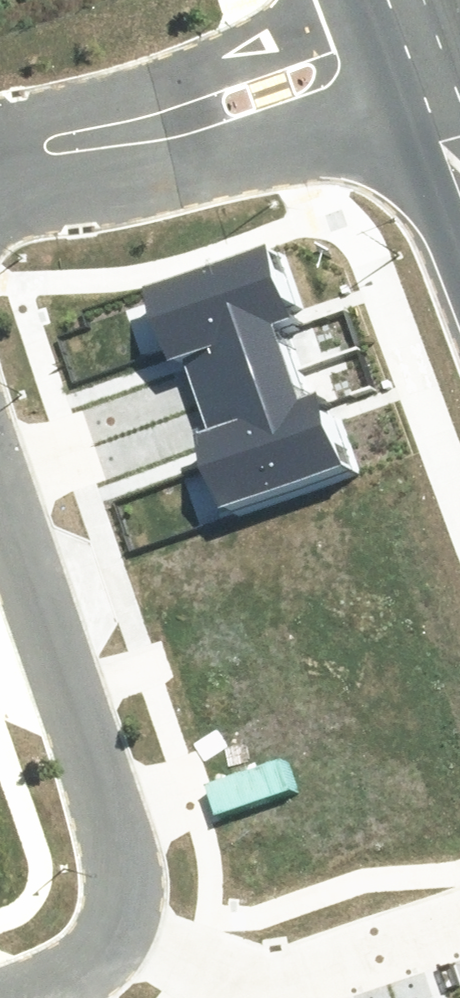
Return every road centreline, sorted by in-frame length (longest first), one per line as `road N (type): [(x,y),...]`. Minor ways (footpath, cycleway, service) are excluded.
road 1 (residential): [(122,925),(129,880),(120,832),(0,479)]
road 2 (residential): [(415,59),(195,129),(0,165)]
road 3 (residential): [(122,925),(259,961),(459,897)]
road 4 (residential): [(3,997),(96,959),(122,925)]
road 5 (secondary): [(415,59),(459,181)]

